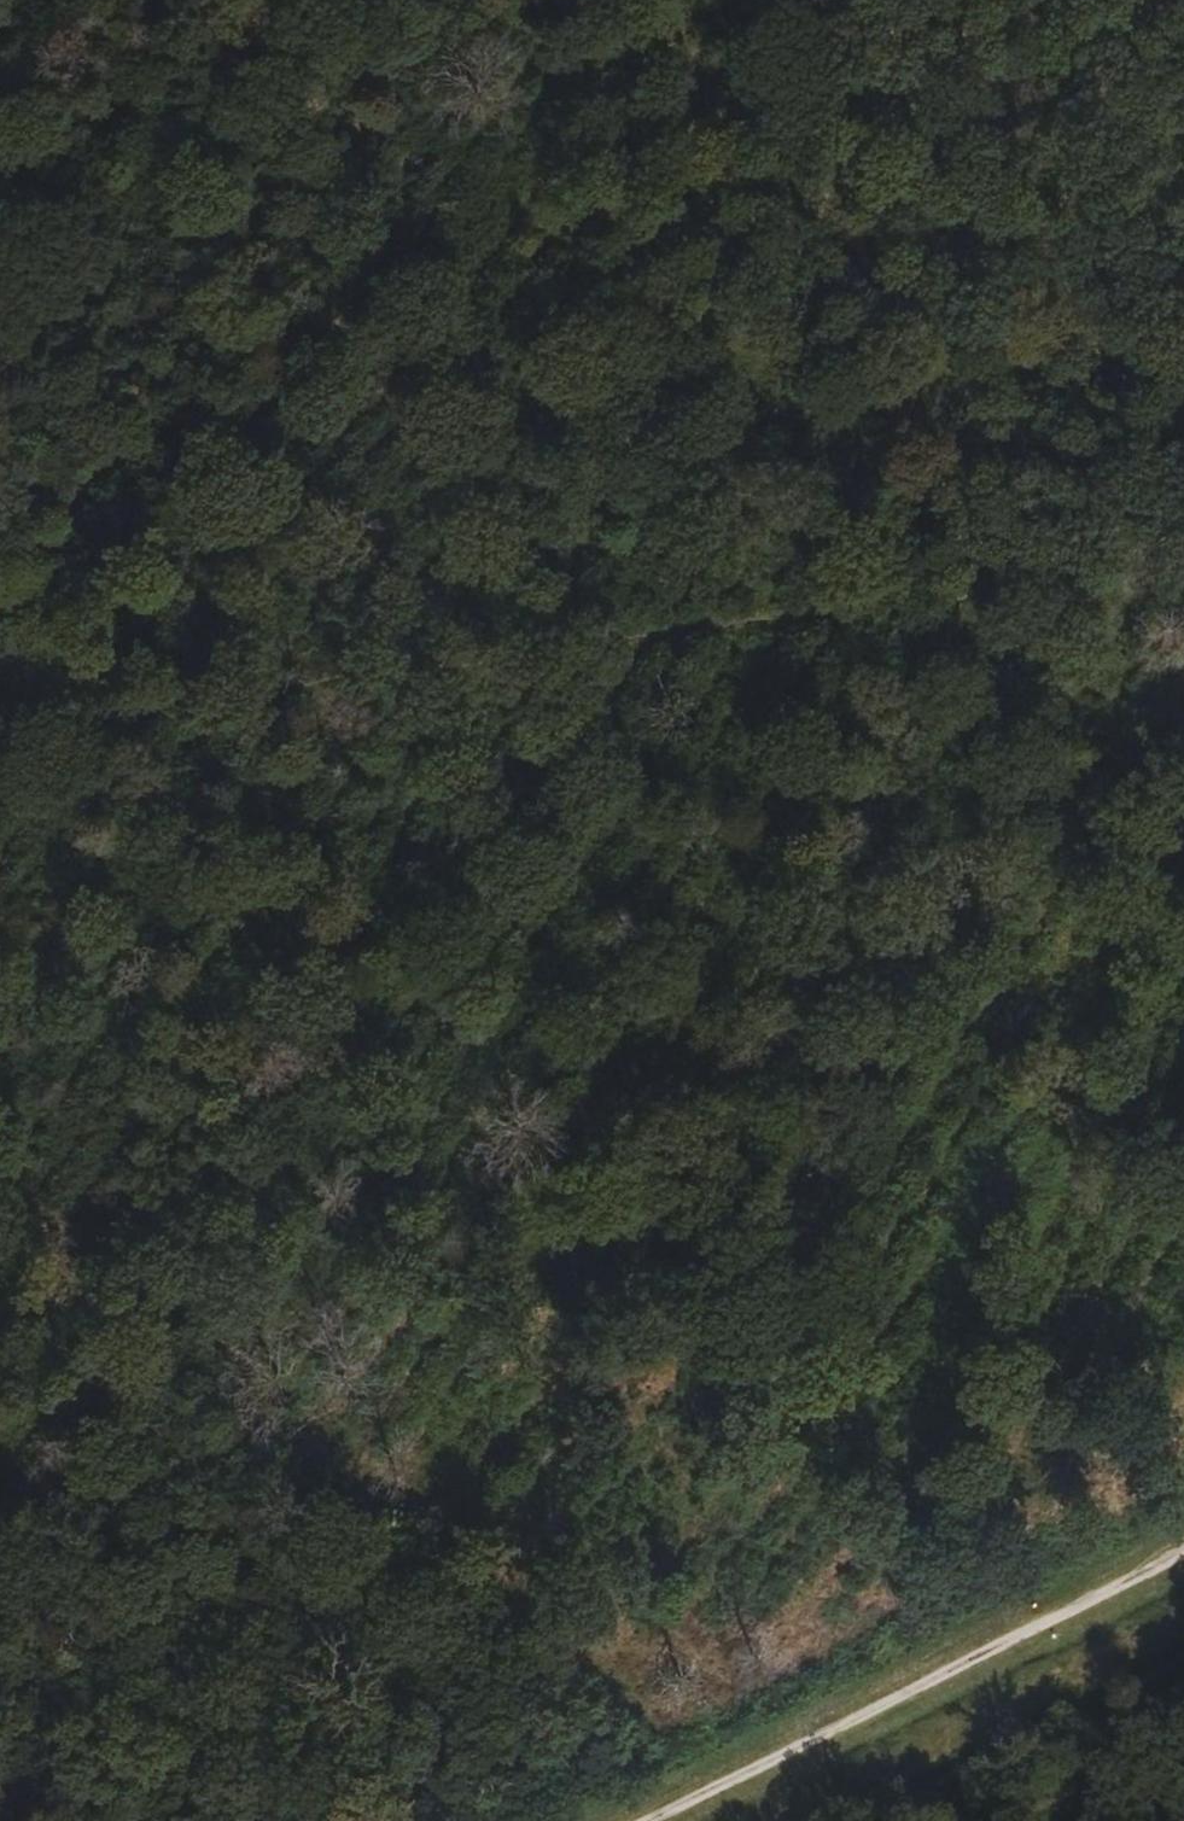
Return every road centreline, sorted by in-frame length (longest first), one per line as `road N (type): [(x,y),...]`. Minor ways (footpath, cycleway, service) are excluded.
road 1 (track): [(1183,1551),(641,1820)]

